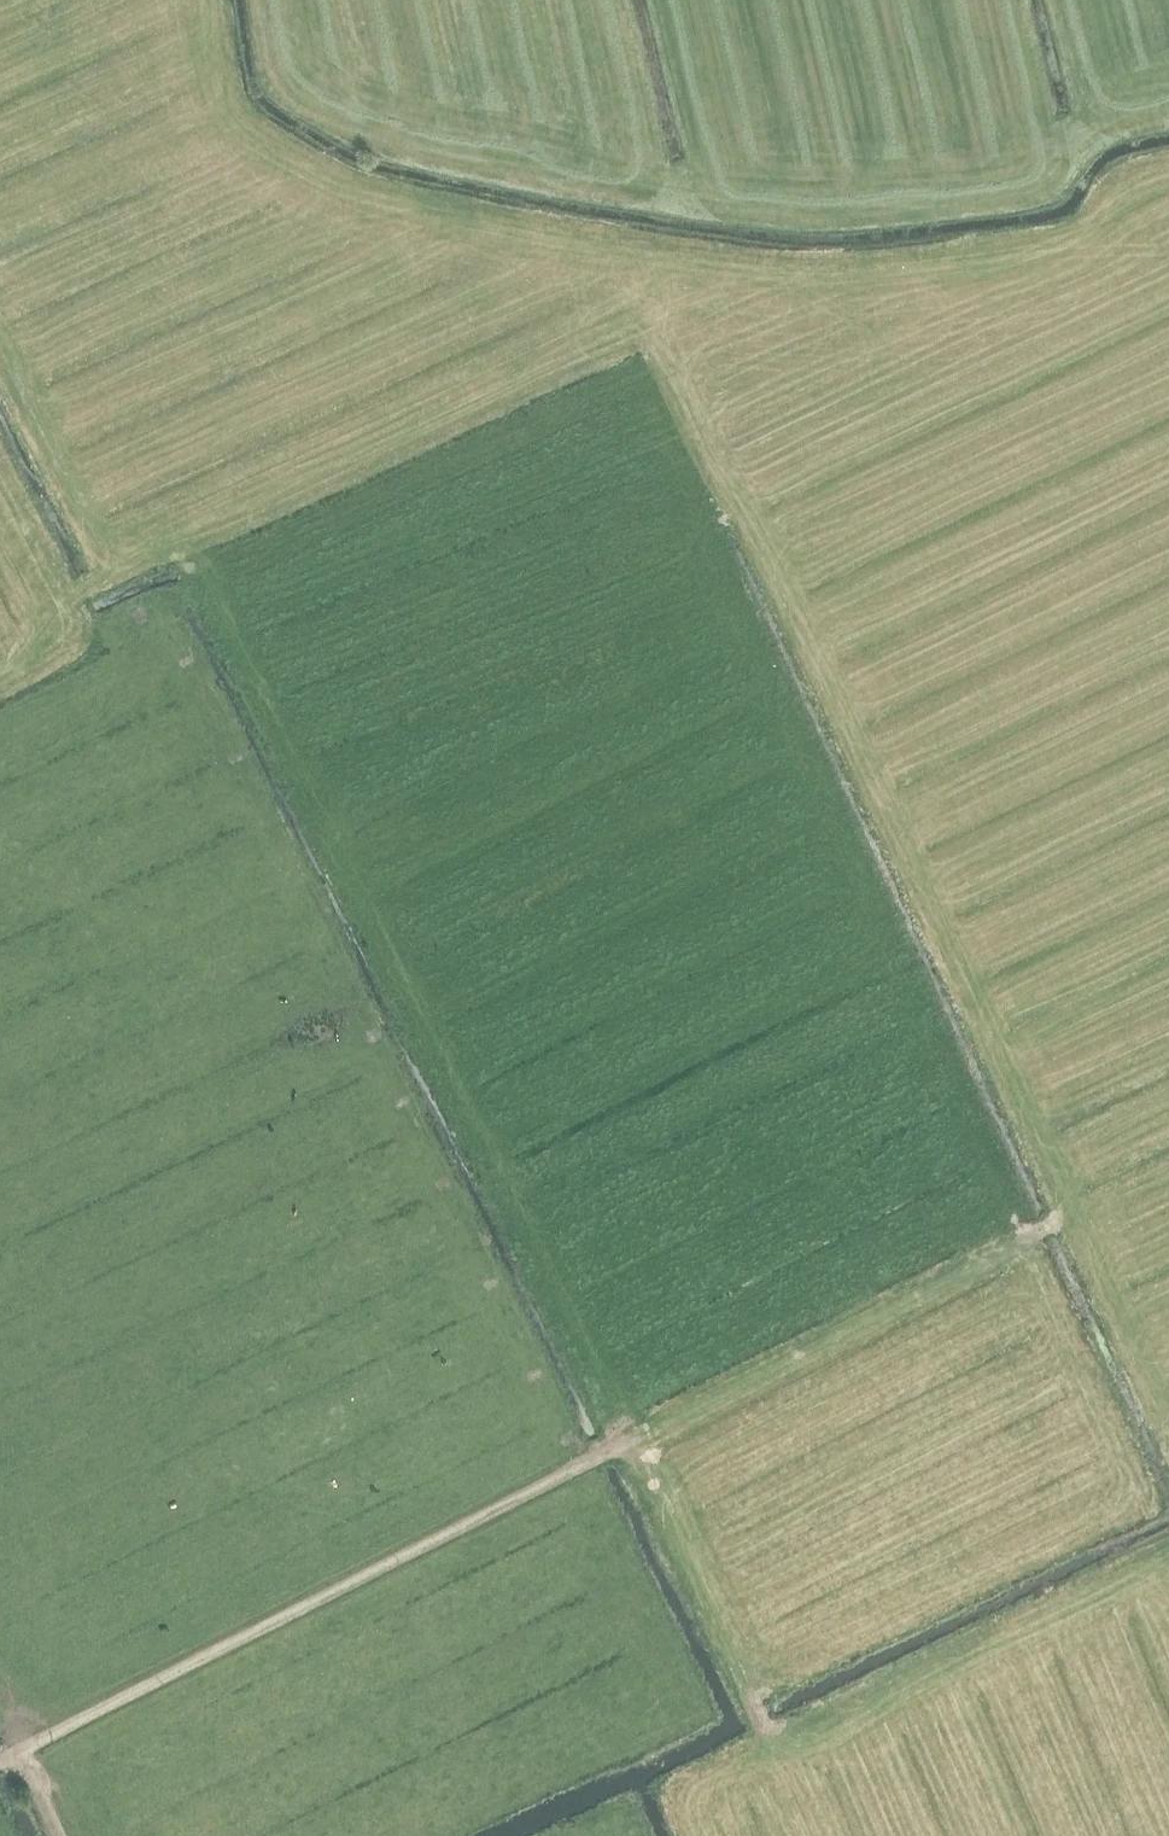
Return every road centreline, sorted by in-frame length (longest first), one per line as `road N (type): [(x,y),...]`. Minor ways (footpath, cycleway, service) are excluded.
road 1 (track): [(645,1434),(0,1762)]

